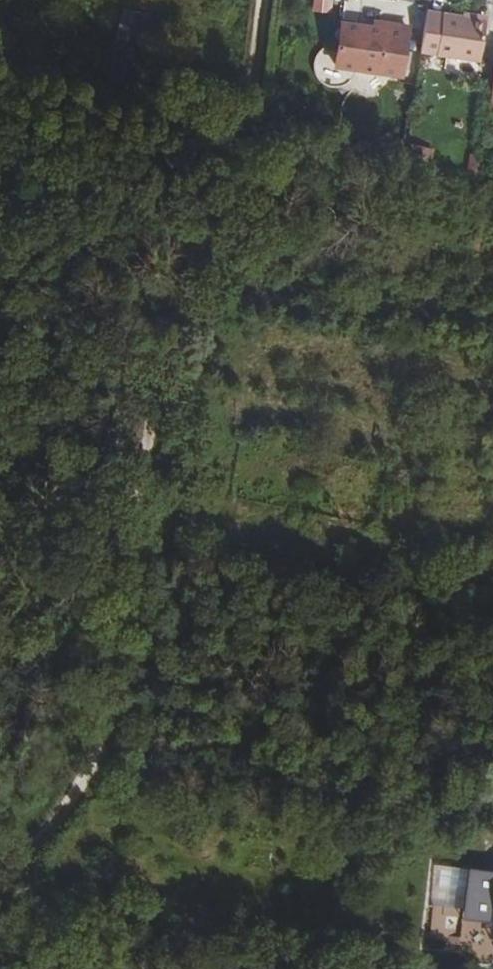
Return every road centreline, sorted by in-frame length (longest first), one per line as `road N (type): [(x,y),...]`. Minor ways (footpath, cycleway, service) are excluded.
road 1 (track): [(0,874),(51,829),(90,765),(149,416),(182,291),(248,108),(259,0)]

